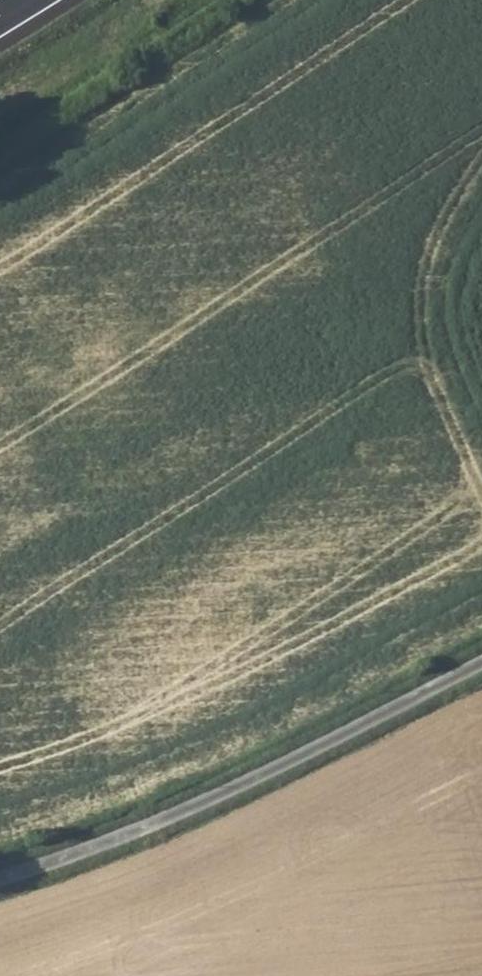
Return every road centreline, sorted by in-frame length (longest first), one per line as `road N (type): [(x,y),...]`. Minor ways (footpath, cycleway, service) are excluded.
road 1 (unclassified): [(0,882),(155,835),(481,668)]

